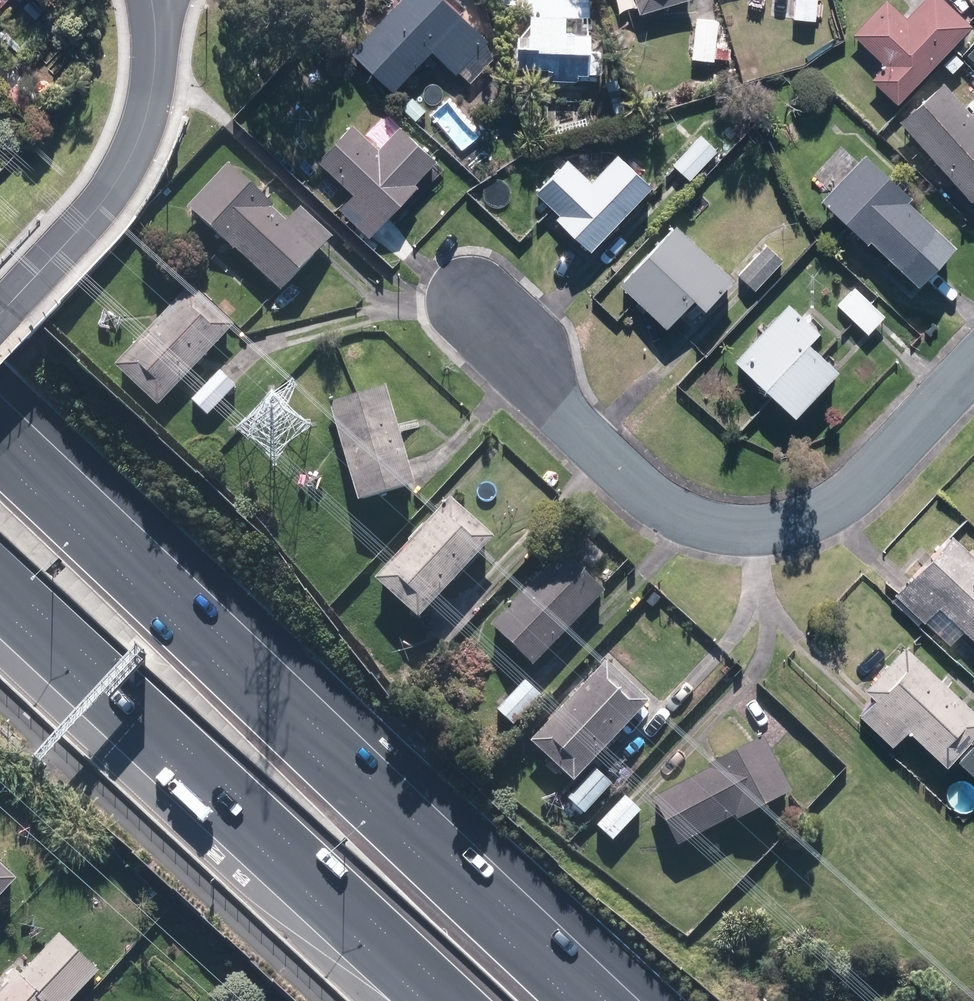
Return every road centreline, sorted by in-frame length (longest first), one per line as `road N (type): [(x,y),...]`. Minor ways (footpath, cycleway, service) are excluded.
road 1 (motorway): [(0,446),(604,1000)]
road 2 (residential): [(475,292),(550,403),(632,481),(693,519),(765,530),(829,507),(973,361)]
road 3 (motorway): [(439,1000),(0,595)]
road 4 (residential): [(153,0),(153,70),(134,148),(85,217),(0,309)]

